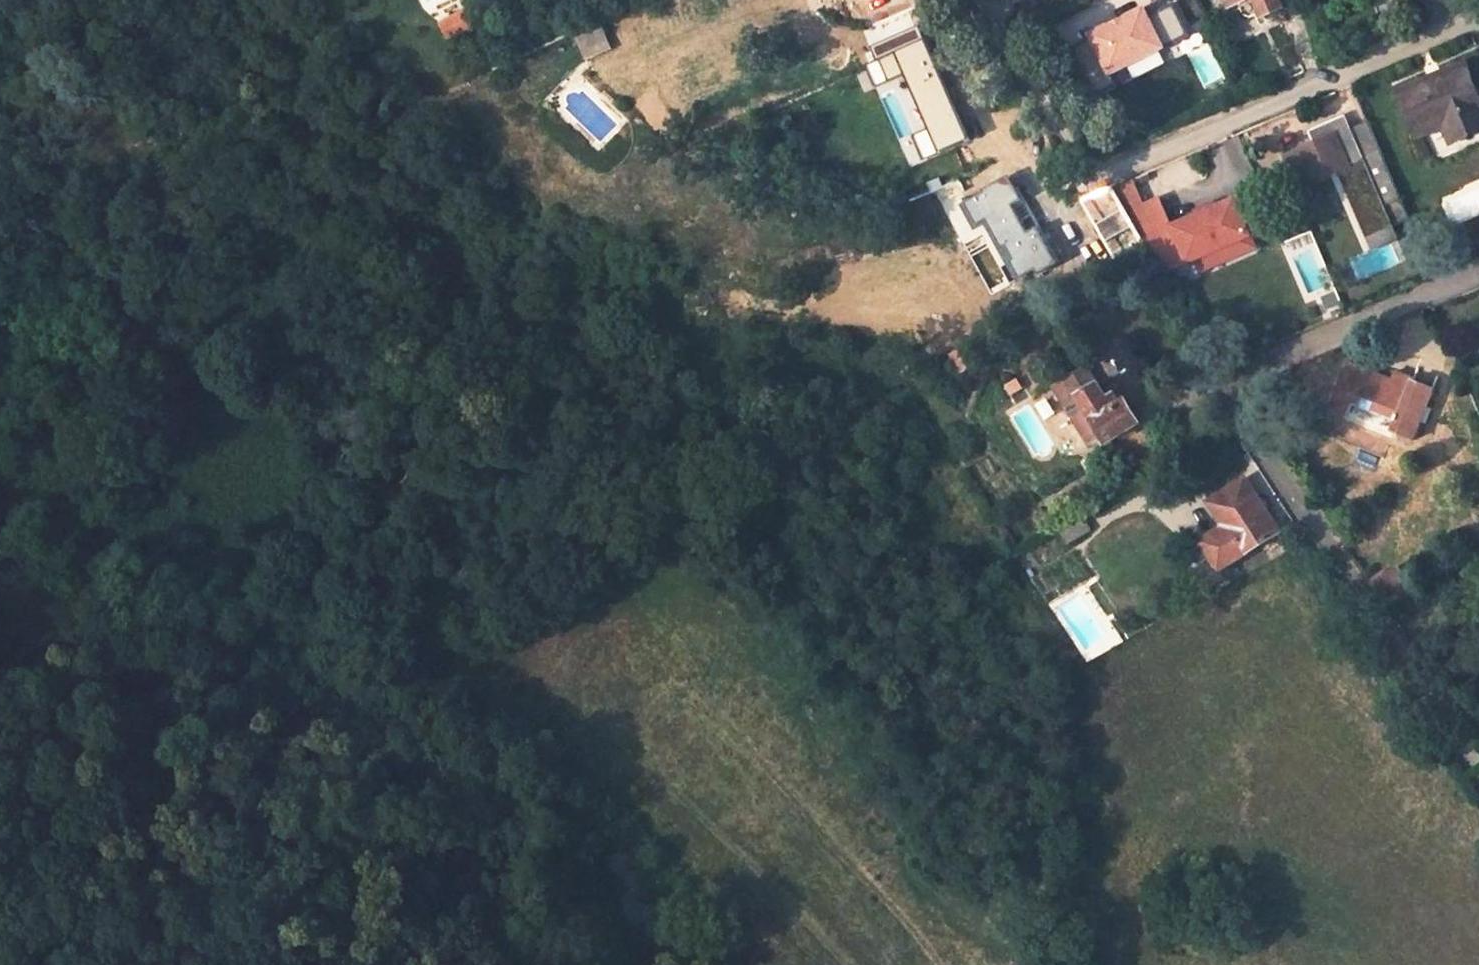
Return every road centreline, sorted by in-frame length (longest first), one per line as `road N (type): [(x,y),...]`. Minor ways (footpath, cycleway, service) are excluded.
road 1 (residential): [(1478,14),(1107,172),(1089,168),(979,0)]
road 2 (residential): [(1478,275),(1227,384),(1361,603)]

